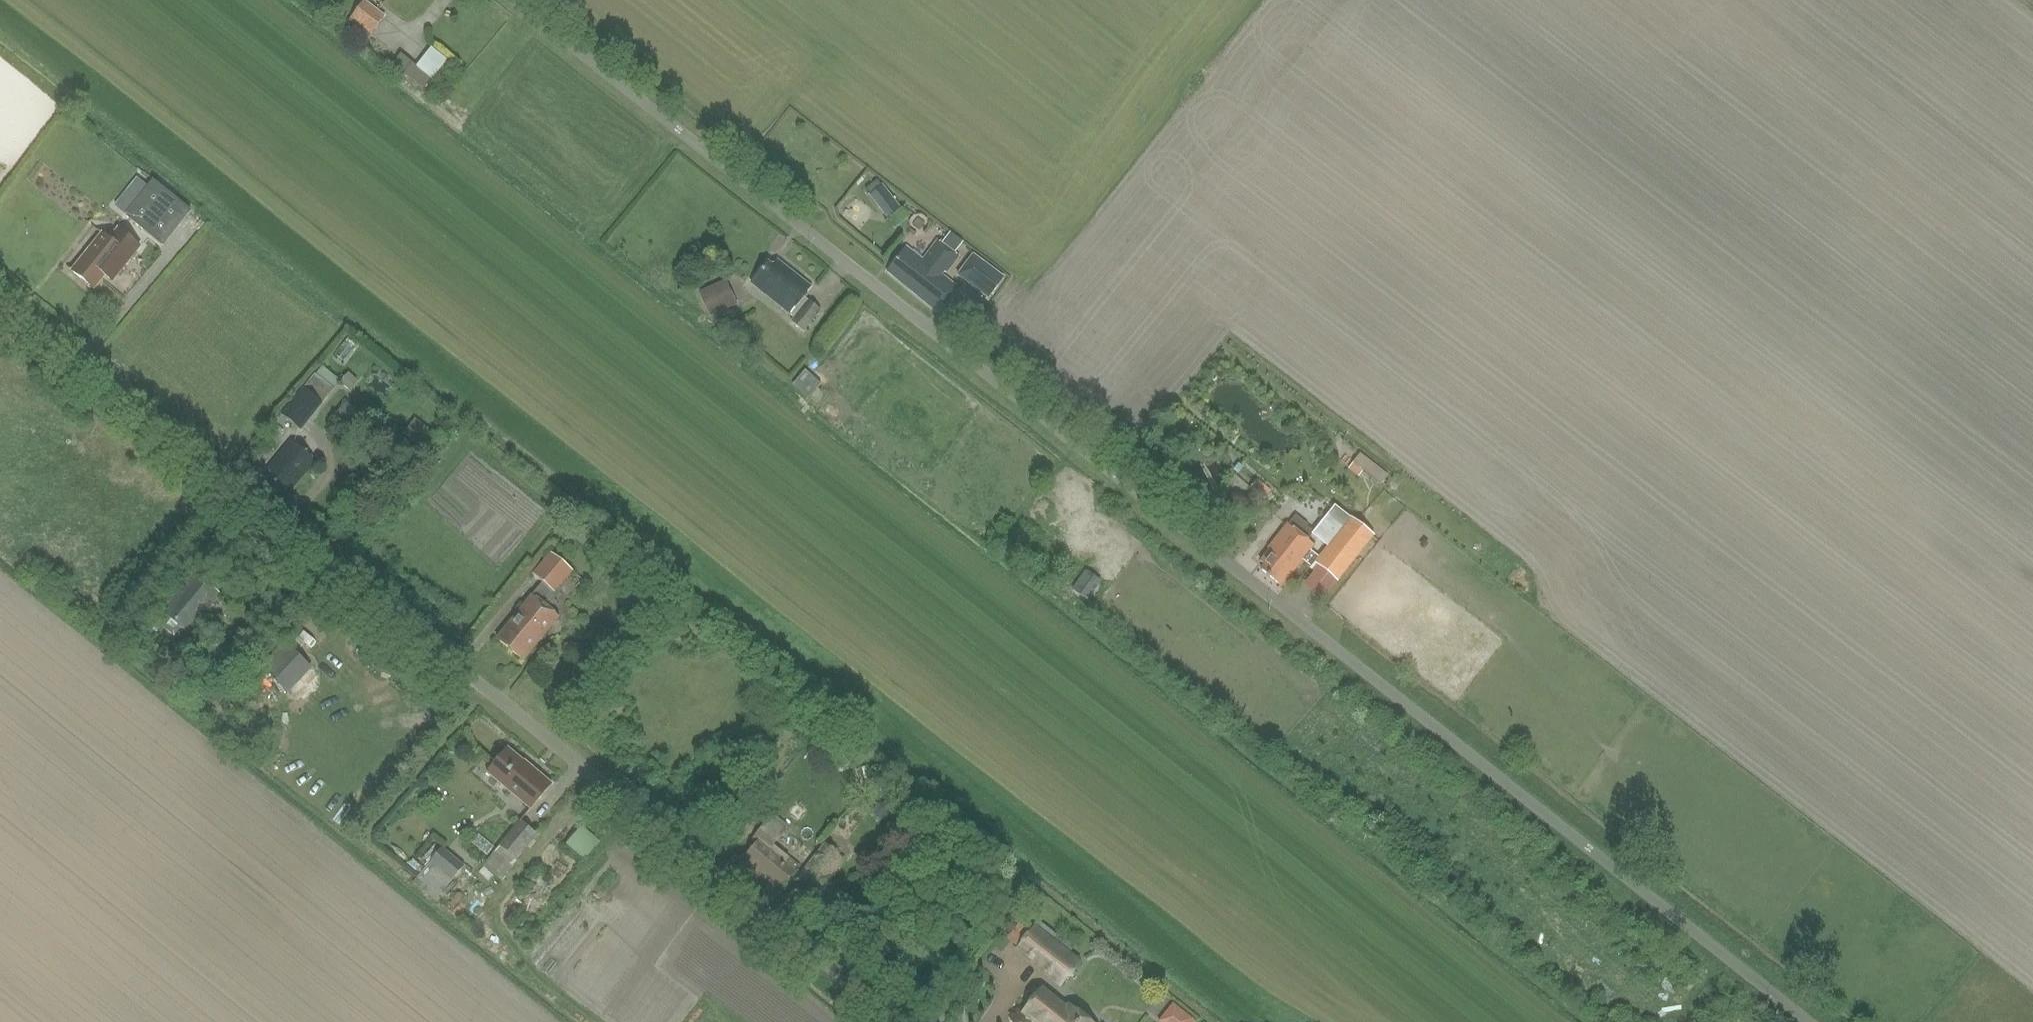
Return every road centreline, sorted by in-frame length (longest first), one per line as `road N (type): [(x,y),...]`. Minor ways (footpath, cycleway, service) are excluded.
road 1 (unclassified): [(1806,1021),(508,0)]
road 2 (unclassified): [(882,1021),(0,294)]

